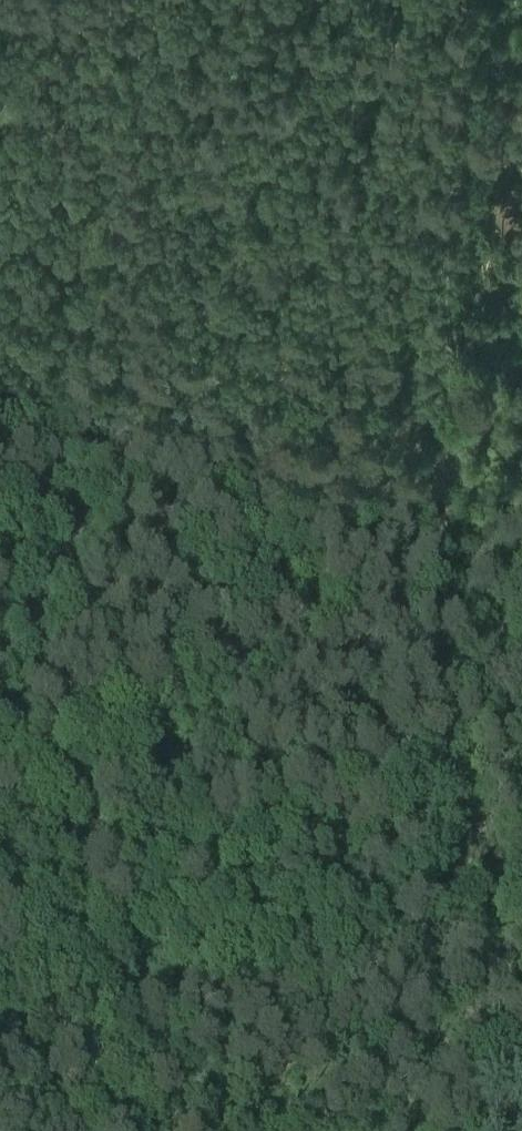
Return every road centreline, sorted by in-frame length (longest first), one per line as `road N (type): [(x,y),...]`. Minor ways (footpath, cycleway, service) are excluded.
road 1 (track): [(0,658),(46,588),(123,426),(139,407),(196,390),(446,372)]
road 2 (track): [(0,1035),(521,926)]
road 3 (track): [(464,0),(446,372)]

